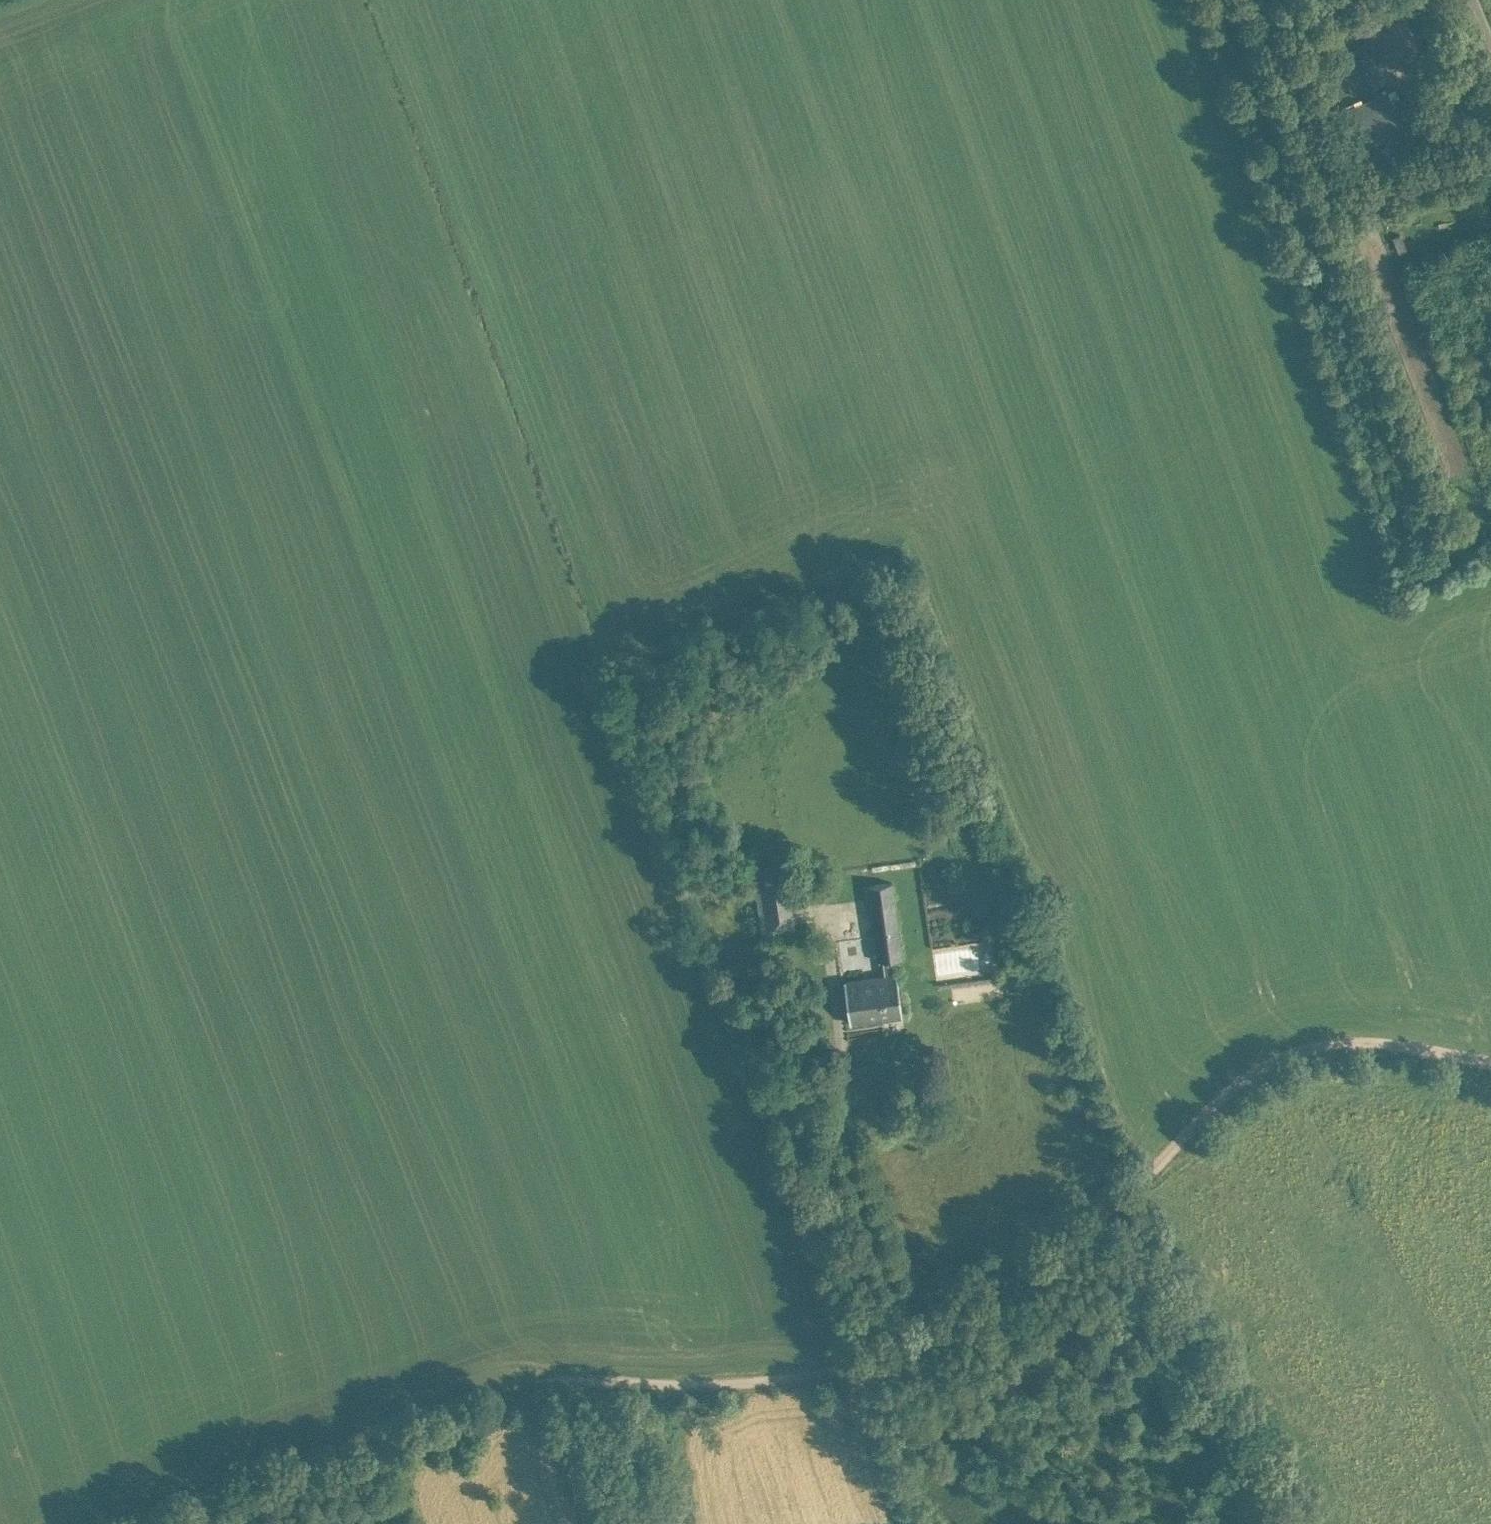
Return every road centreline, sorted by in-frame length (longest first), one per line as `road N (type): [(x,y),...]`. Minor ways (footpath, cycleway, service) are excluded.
road 1 (track): [(1490,1064),(1370,1040),(1306,1046),(1234,1088),(1094,1225),(880,1358),(680,1390),(541,1379),(164,1523)]

